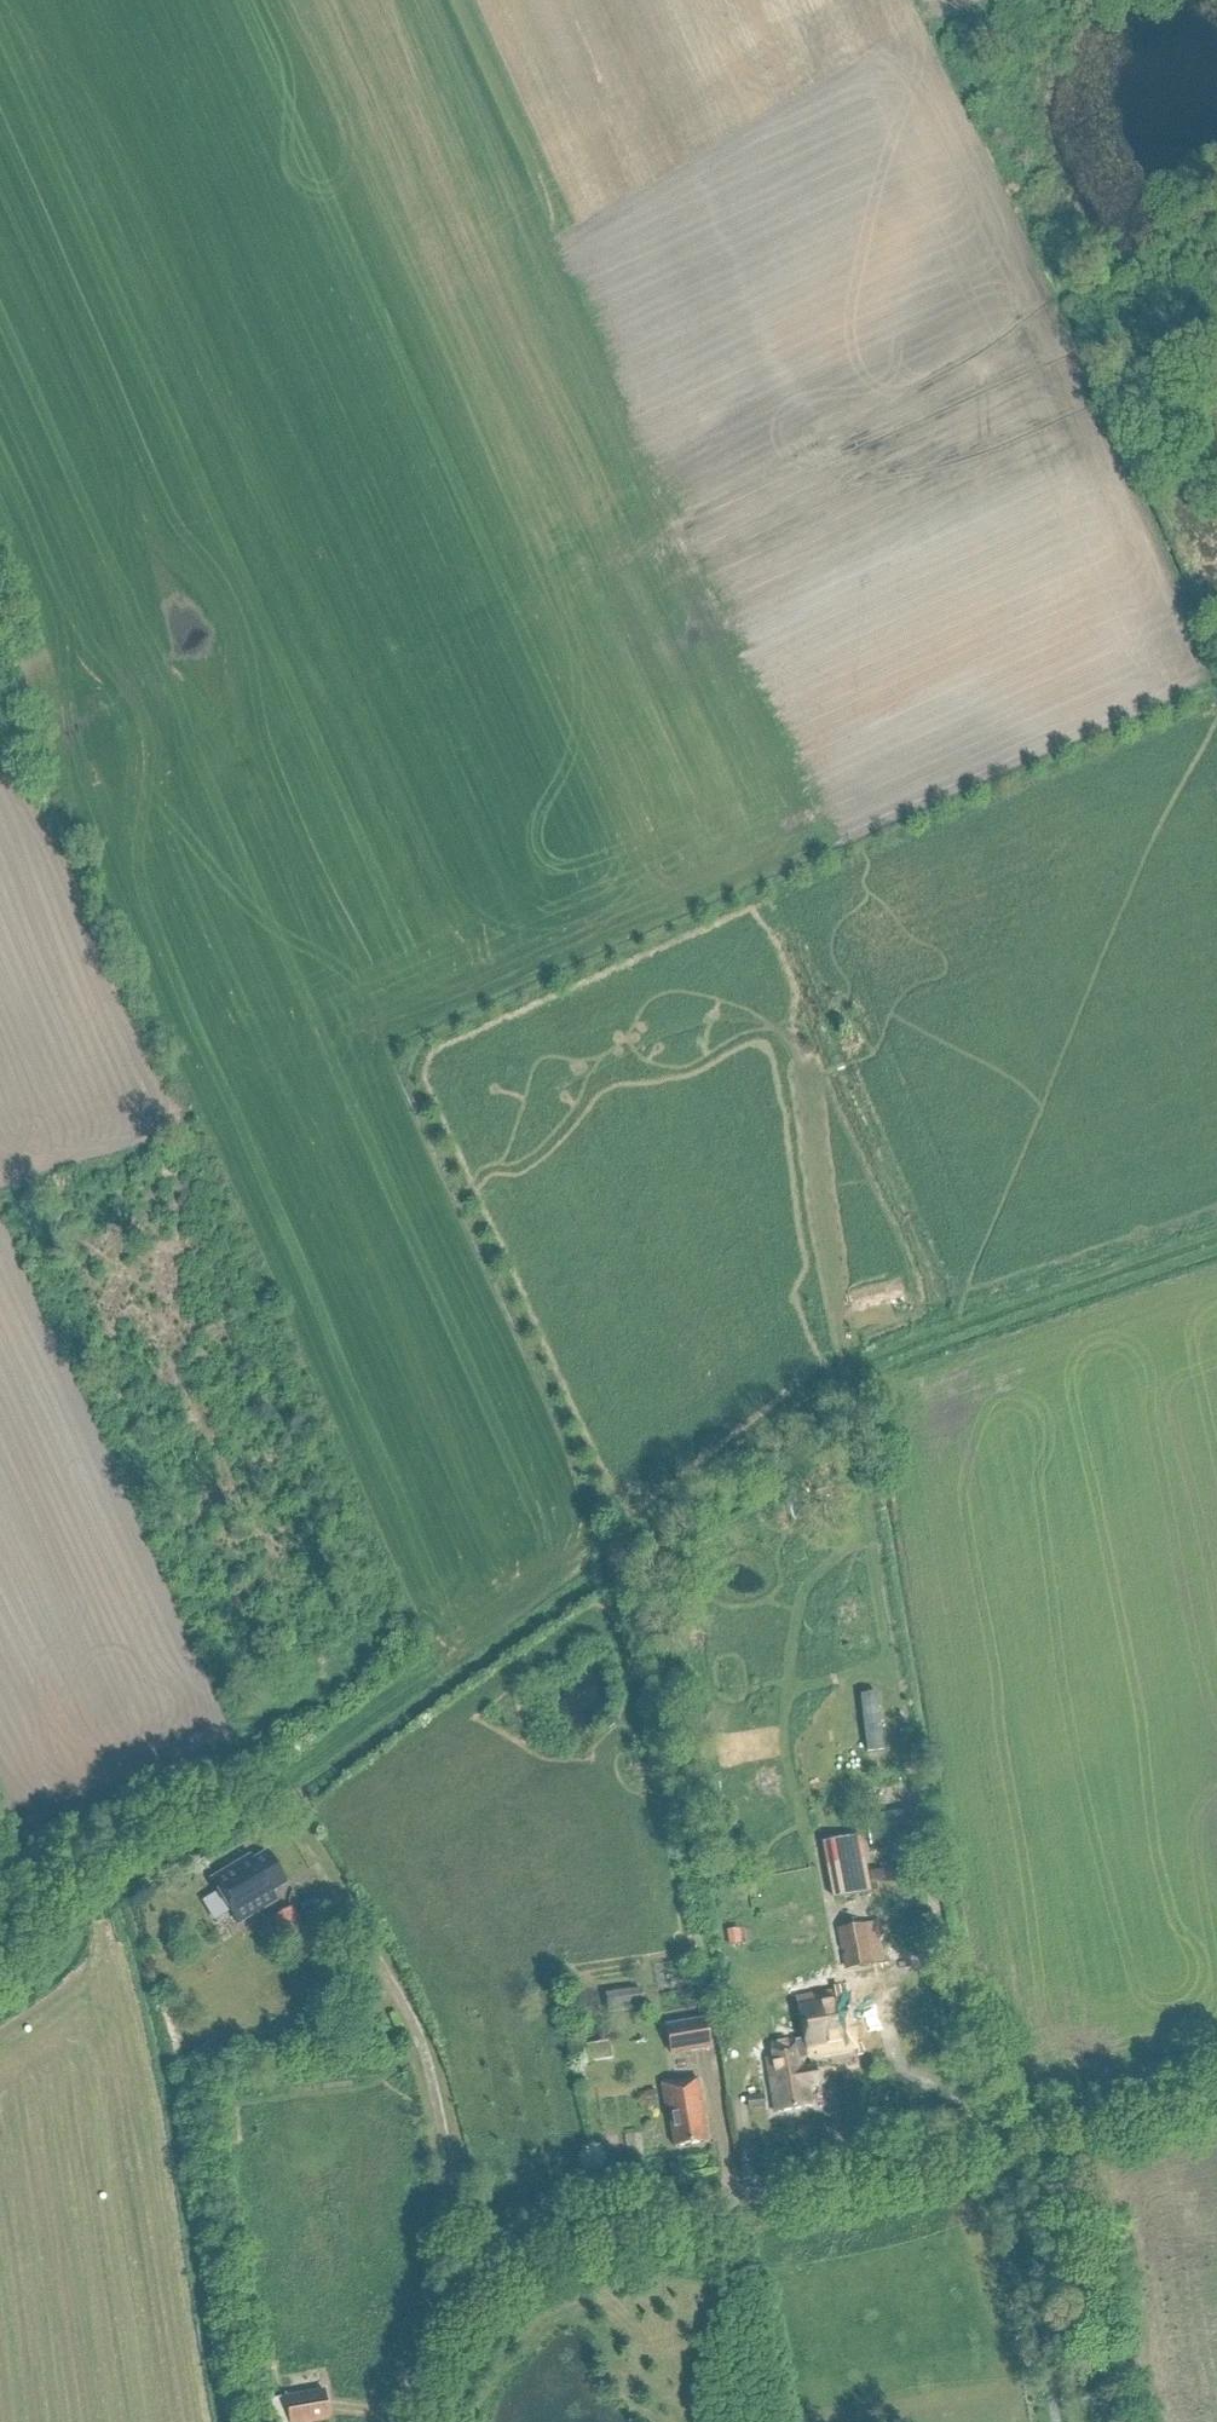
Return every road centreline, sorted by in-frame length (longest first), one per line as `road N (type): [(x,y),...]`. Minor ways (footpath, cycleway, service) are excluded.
road 1 (unclassified): [(398,2421),(426,2350),(457,2307),(512,2262),(560,2241),(1216,2097)]
road 2 (track): [(492,2276),(459,2207),(412,2029),(267,1795)]

